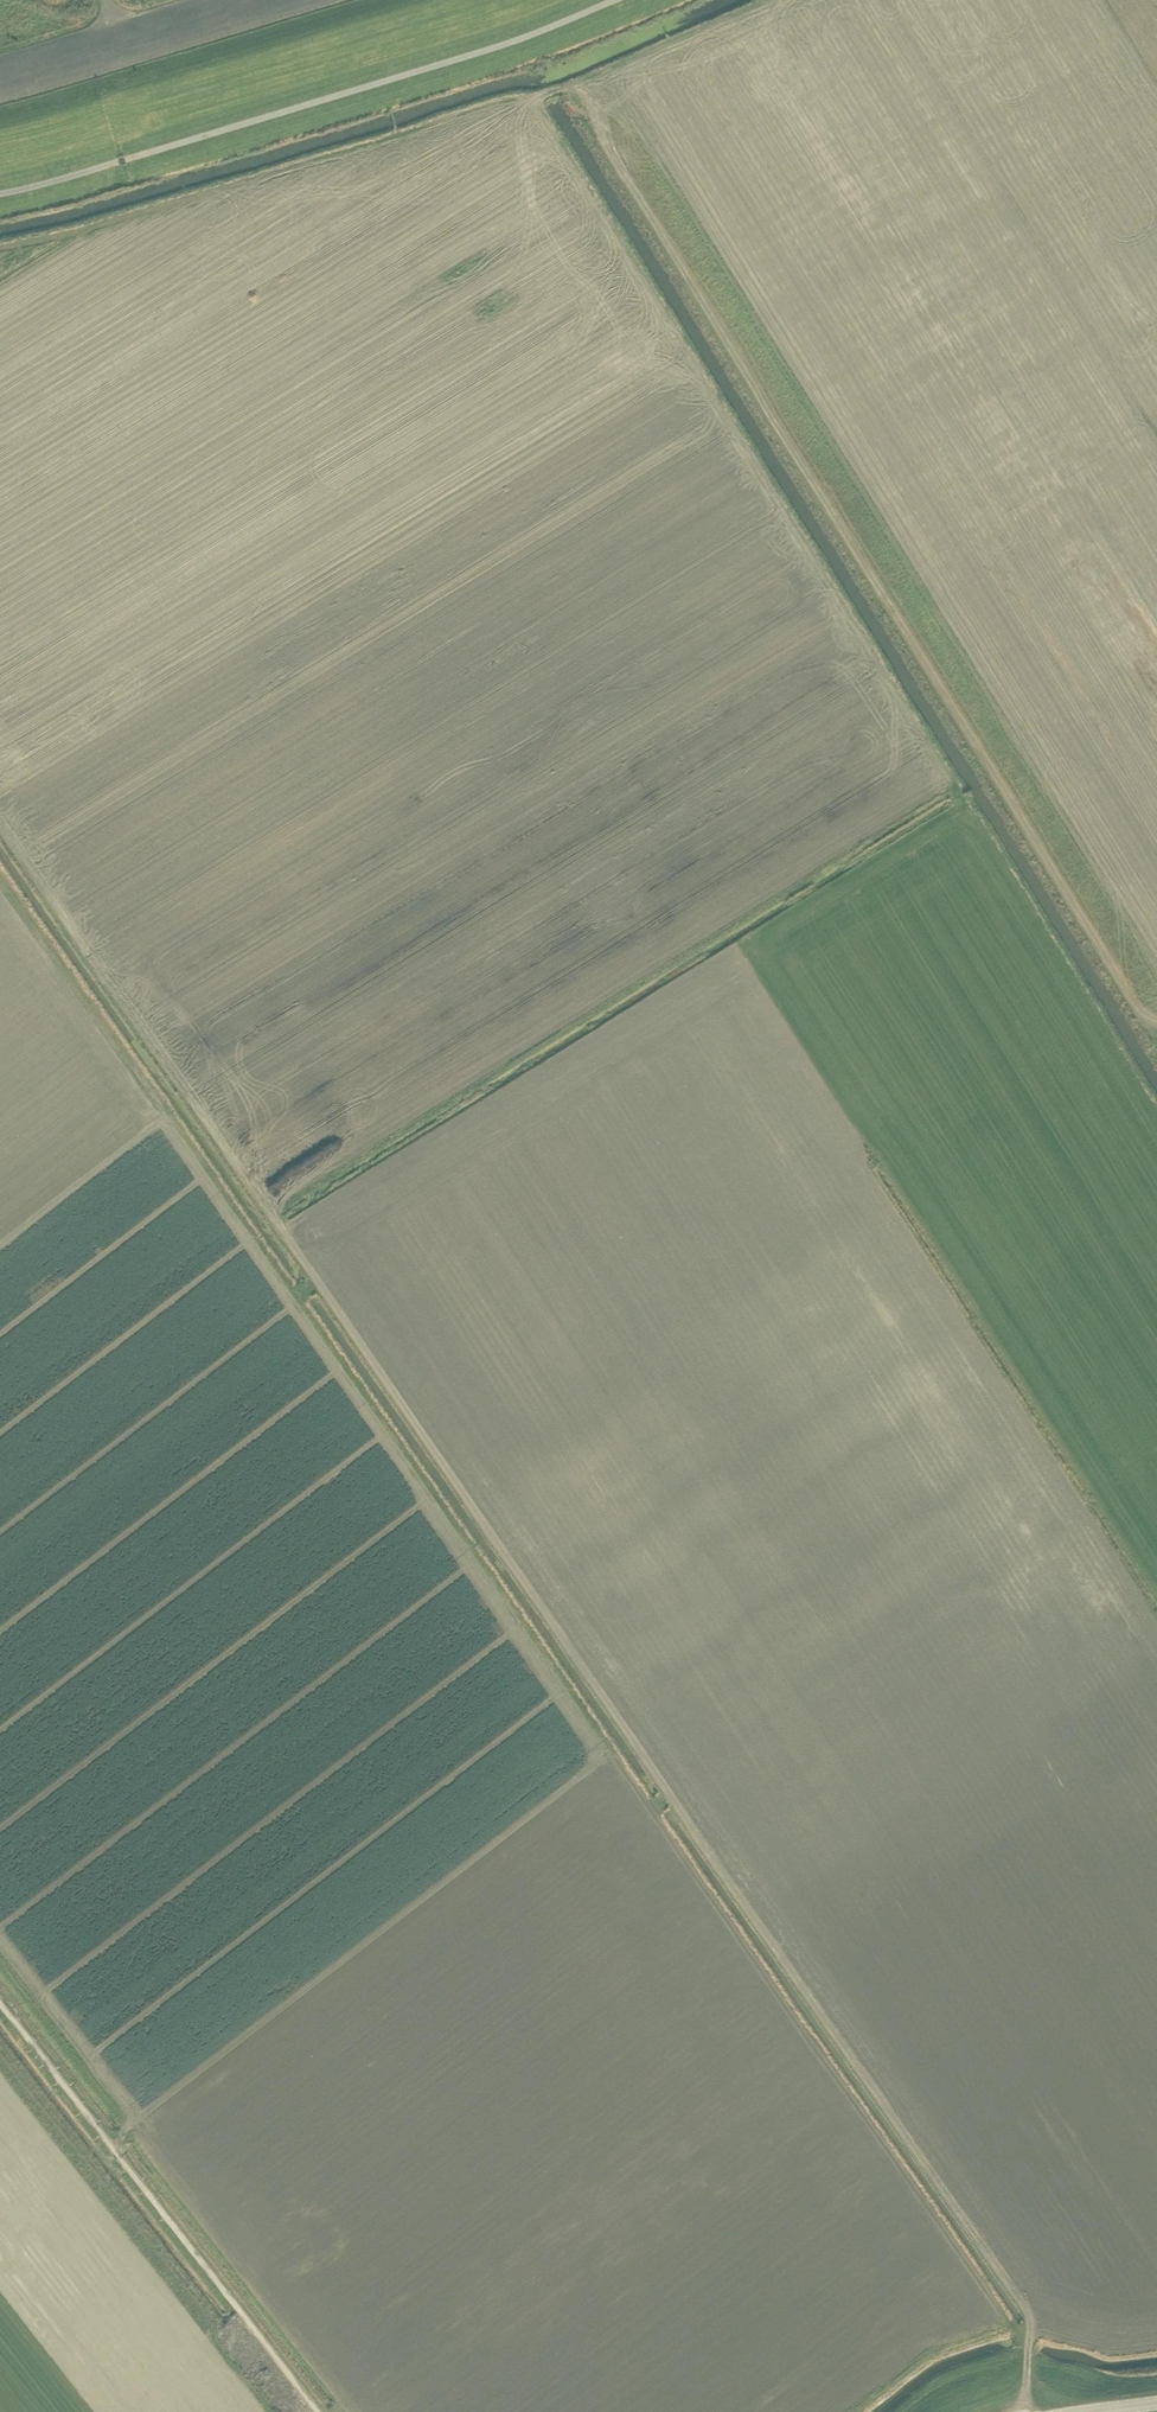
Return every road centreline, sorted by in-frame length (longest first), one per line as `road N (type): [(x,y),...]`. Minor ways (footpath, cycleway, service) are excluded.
road 1 (unclassified): [(318,2411),(0,2003)]

